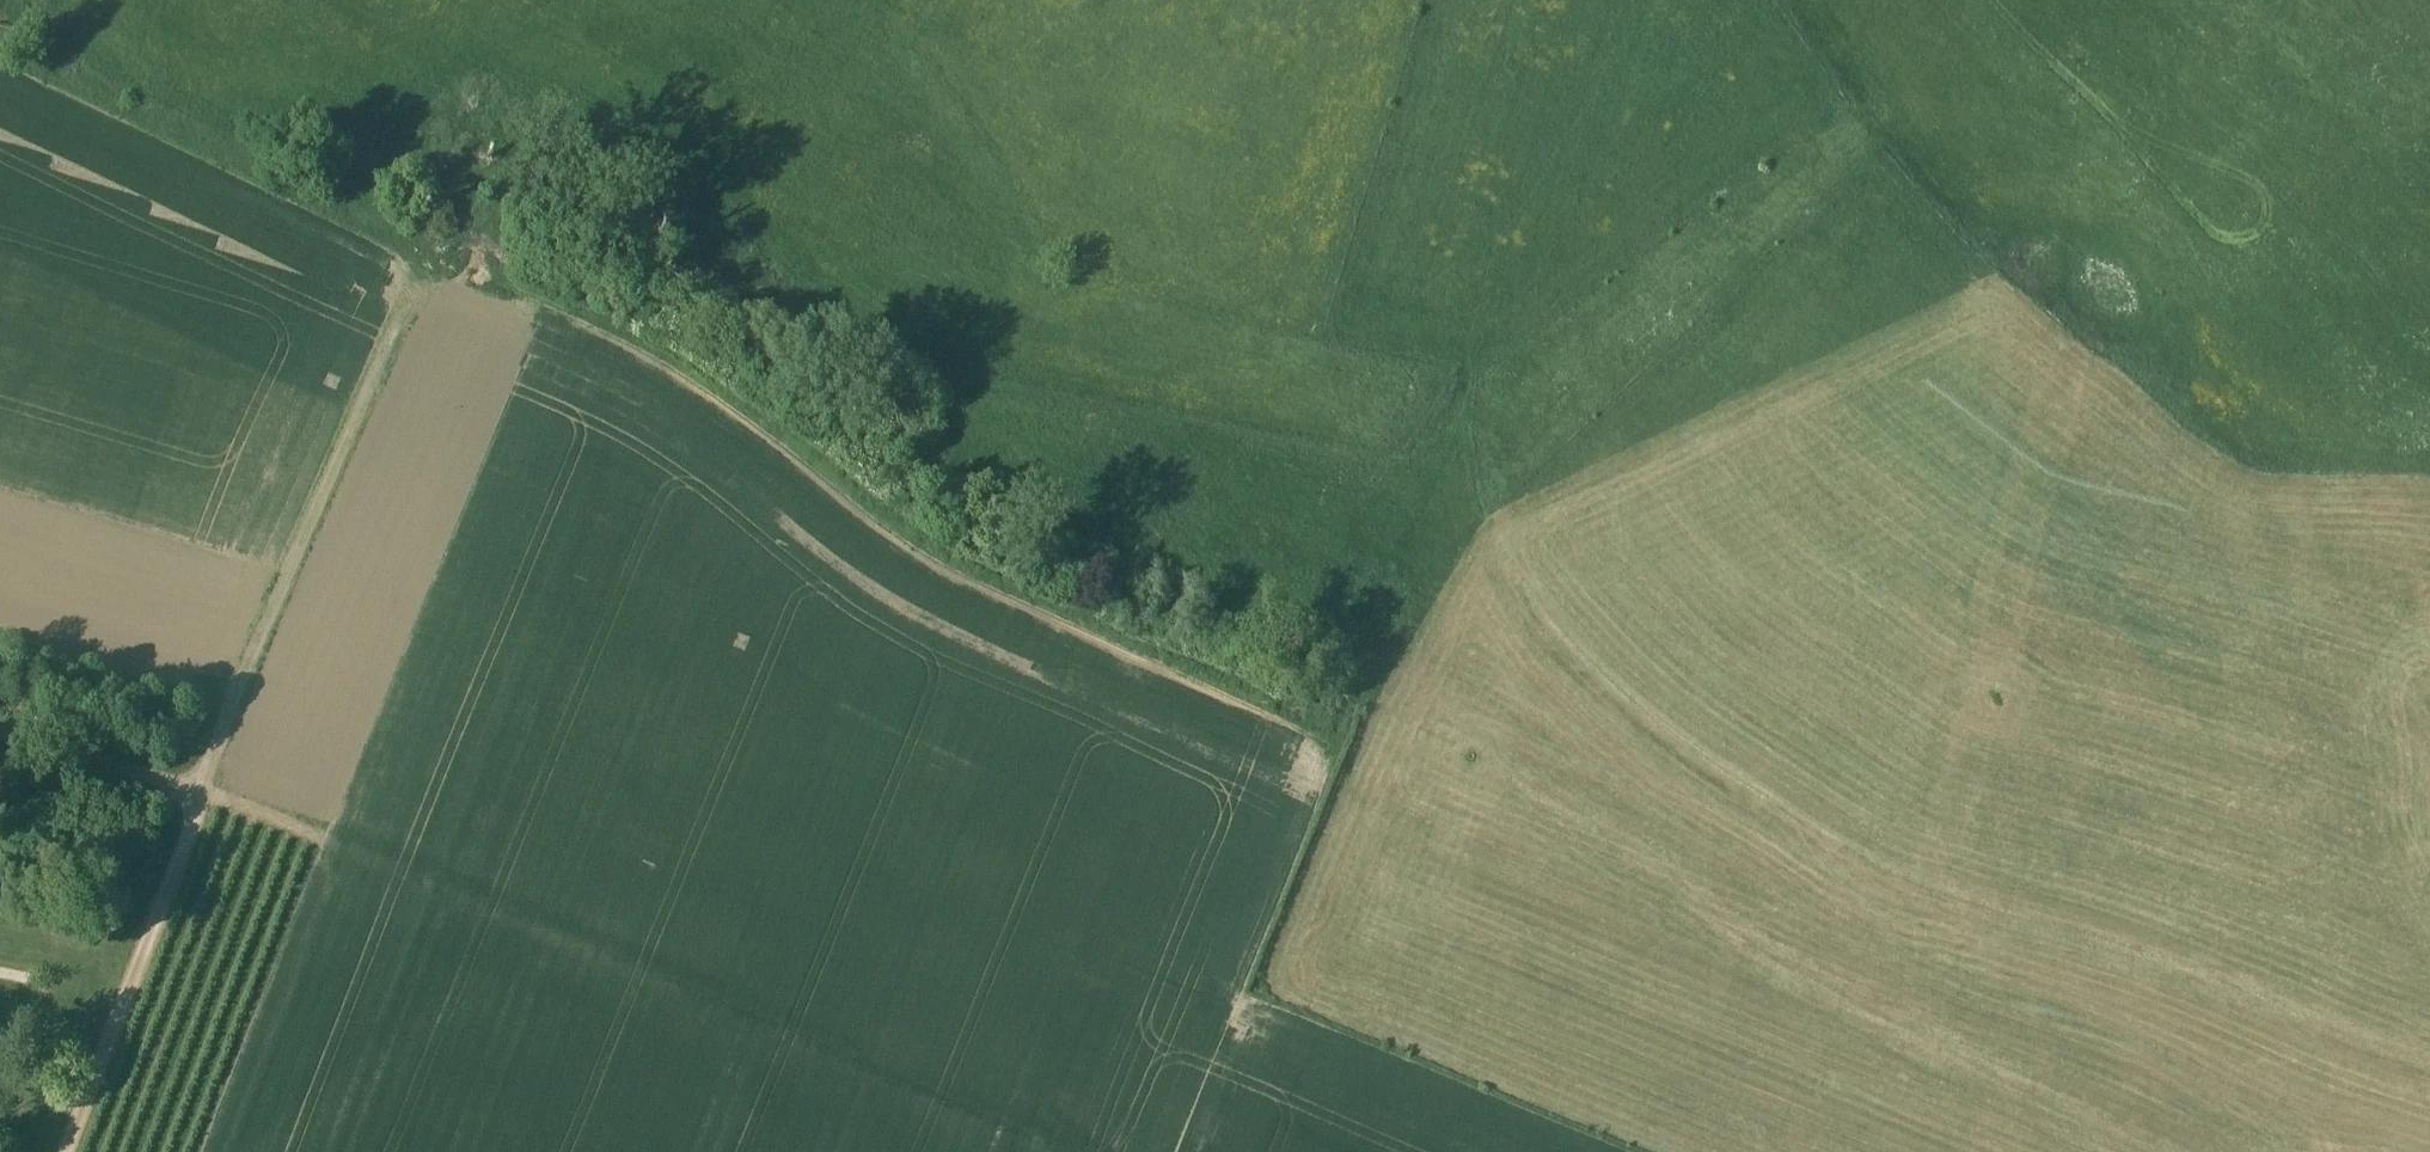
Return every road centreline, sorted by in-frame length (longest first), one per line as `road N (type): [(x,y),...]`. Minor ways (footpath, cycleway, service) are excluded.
road 1 (track): [(197,792),(1074,1151)]
road 2 (track): [(197,792),(414,292)]
road 3 (track): [(1190,1151),(1311,743),(1344,700),(1367,705)]
road 4 (track): [(60,1151),(197,792)]
road 5 (track): [(197,792),(0,742)]

